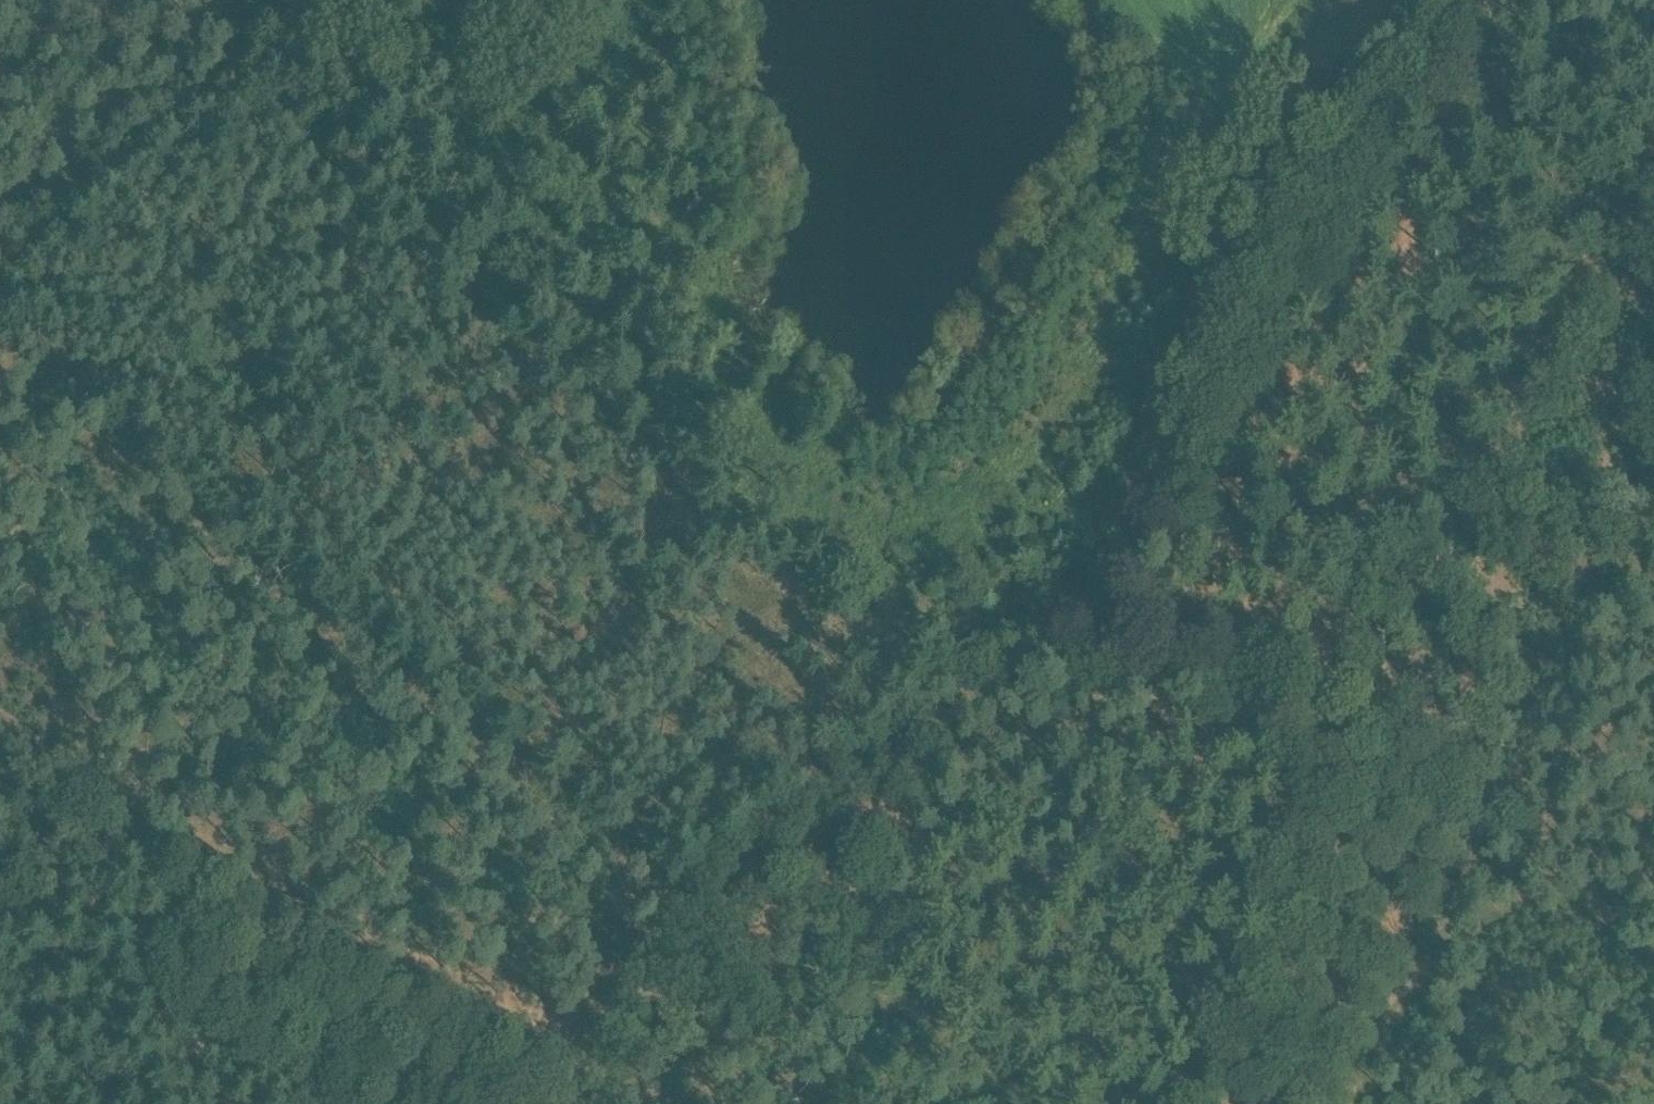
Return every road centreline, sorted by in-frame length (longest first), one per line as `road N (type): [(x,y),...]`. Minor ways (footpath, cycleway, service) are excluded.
road 1 (track): [(0,708),(464,1103)]

